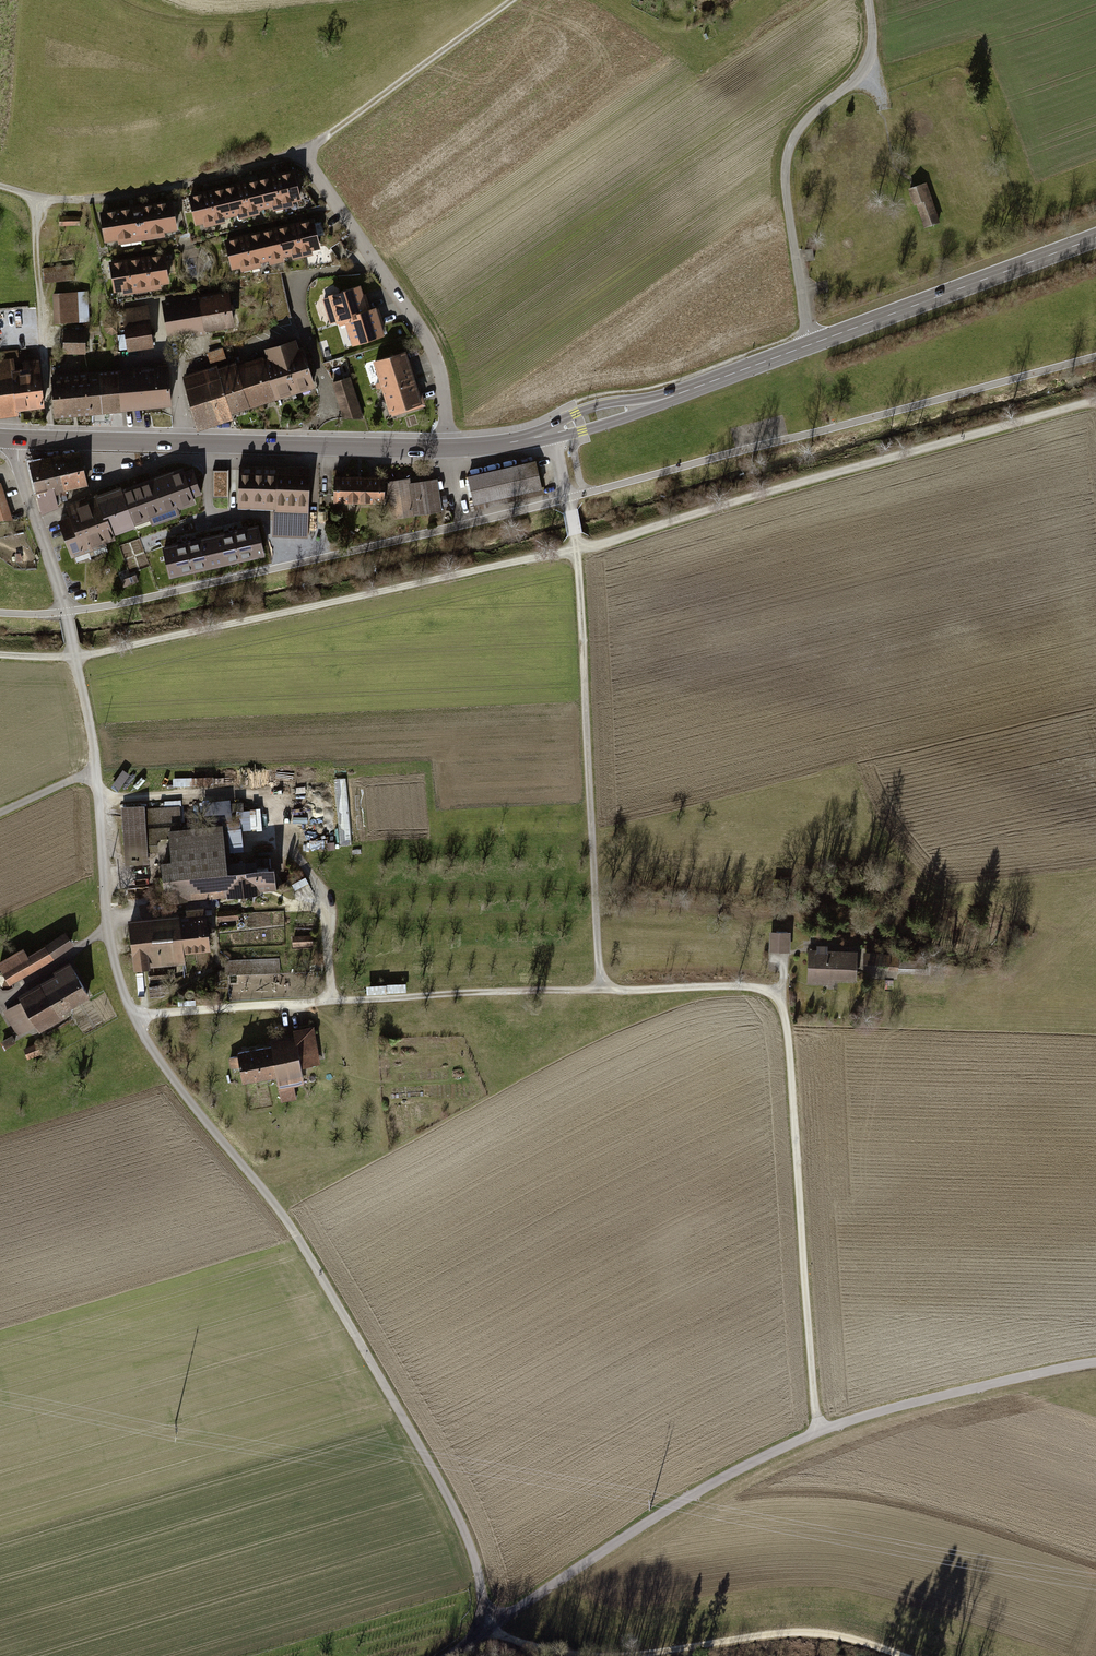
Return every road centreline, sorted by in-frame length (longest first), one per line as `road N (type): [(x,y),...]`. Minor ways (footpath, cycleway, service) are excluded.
road 1 (track): [(0,612),(65,613),(476,522),(1095,355)]
road 2 (track): [(75,657),(99,794),(107,934),(125,1001),(157,1057),(329,1286),(465,1525),(492,1629)]
road 3 (track): [(452,1655),(673,1510),(820,1430),(1095,1364)]
road 4 (track): [(820,1430),(787,1027),(772,995),(707,988),(601,993)]
road 5 (track): [(0,185),(33,198),(84,201),(305,154),(512,0)]
road 6 (track): [(1095,401),(578,548)]
road 7 (secondary): [(658,401),(1095,237)]
road 8 (track): [(601,993),(159,1015),(138,1024)]
road 9 (secondary): [(0,439),(448,448)]
road 10 (track): [(601,993),(578,548)]
road 11 (track): [(901,1655),(834,1631),(751,1632),(656,1651),(561,1652),(492,1629)]
road 12 (track): [(812,343),(788,152),(809,116),(871,56),(869,0)]
road 13 (residential): [(448,448),(445,392),(421,328),(305,154)]
road 14 (track): [(17,453),(75,657)]
road 15 (secondary): [(658,401),(589,407),(522,441)]
road 16 (secondary): [(522,441),(582,430),(658,401)]

